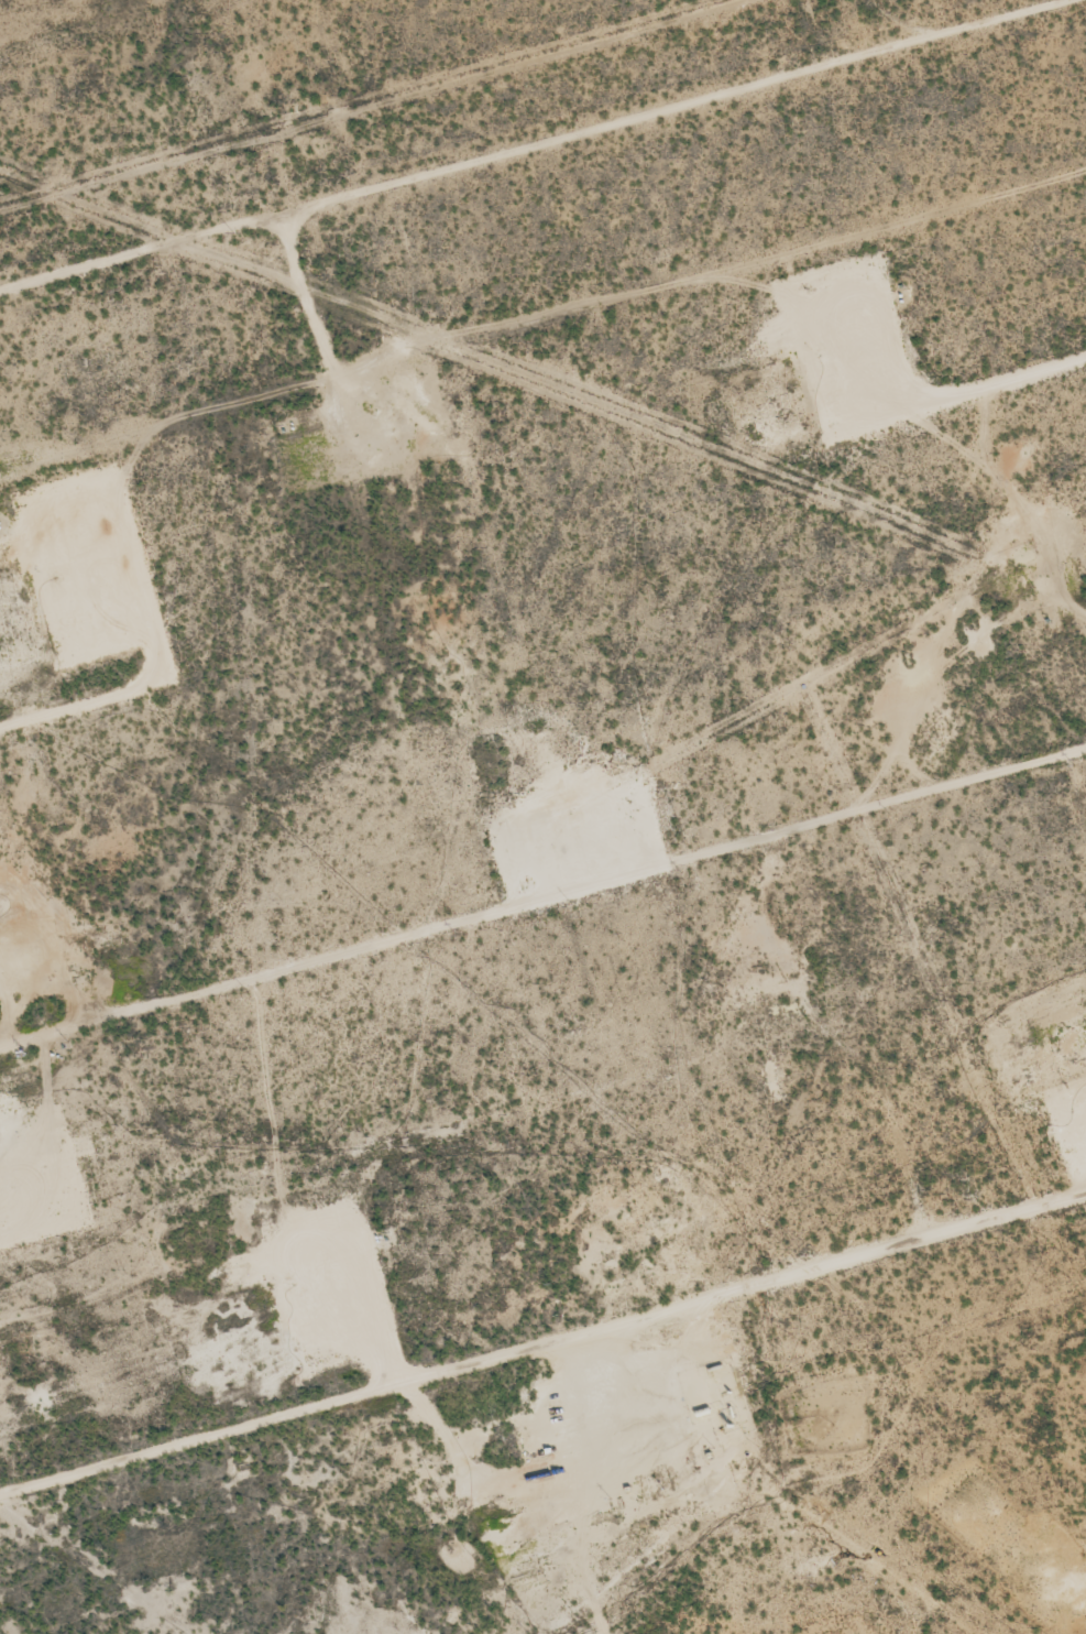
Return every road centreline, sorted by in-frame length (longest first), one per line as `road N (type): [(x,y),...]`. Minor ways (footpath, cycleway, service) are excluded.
road 1 (track): [(0,1474),(1085,1164)]
road 2 (track): [(0,1036),(1085,735)]
road 3 (track): [(0,281),(1018,0)]

